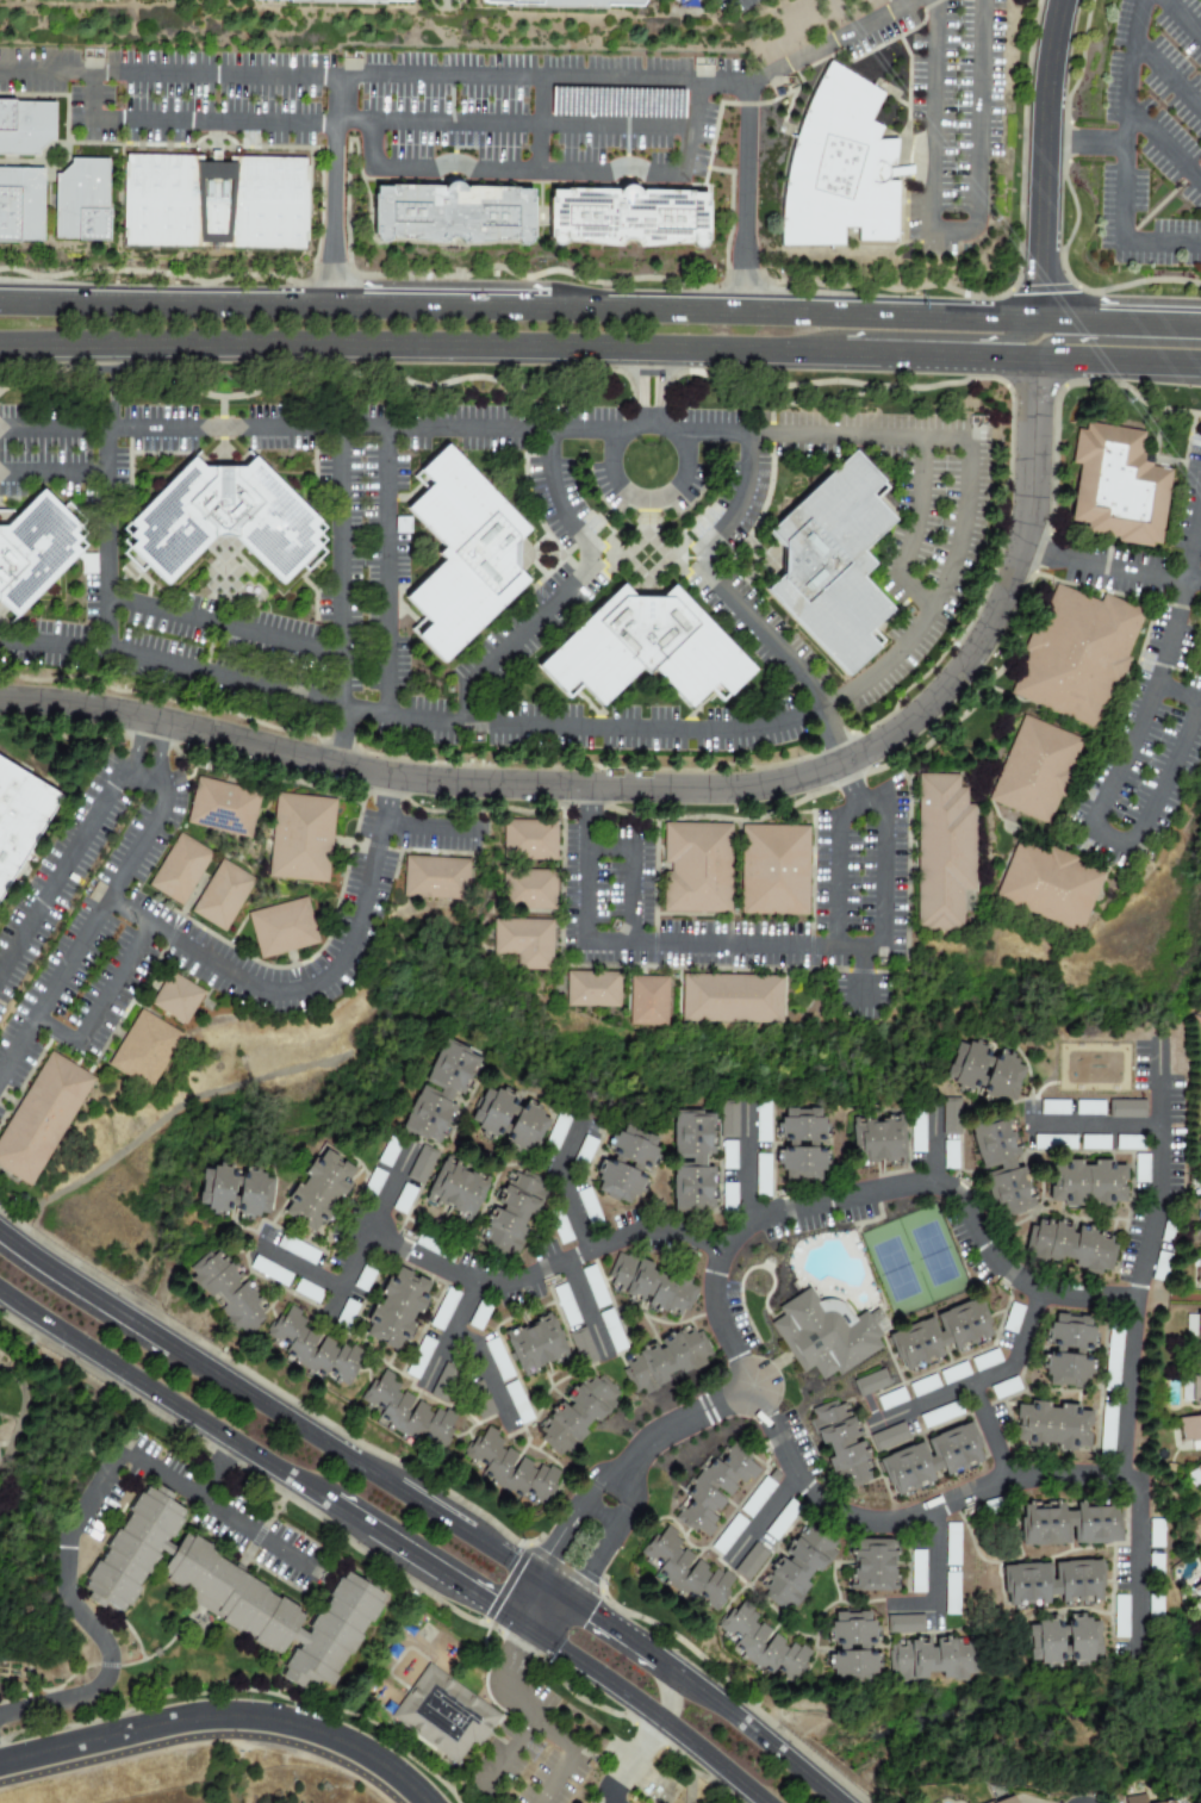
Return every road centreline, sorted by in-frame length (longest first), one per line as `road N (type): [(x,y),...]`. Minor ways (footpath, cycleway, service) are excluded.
road 1 (tertiary): [(0,702),(104,711),(434,783),(729,791),(827,772),(884,746),(935,703),(996,617),(1033,503),(1039,374)]
road 2 (primary): [(0,347),(646,348),(927,371),(1200,380)]
road 3 (primary): [(1200,312),(0,301)]
road 4 (tertiary): [(0,1763),(187,1718),(247,1716),(334,1737),(425,1802)]
road 5 (secondary): [(381,1479),(0,1233)]
road 6 (secondary): [(0,1294),(328,1504)]
road 7 (residential): [(1040,307),(1046,97),(1061,0)]
road 8 (secondary): [(536,1635),(662,1721),(753,1796)]
road 9 (secondary): [(213,1373),(164,1359),(0,1250)]
road 10 (secondary): [(785,1759),(660,1660)]
road 11 (primary): [(927,371),(1022,336),(1040,307)]
road 12 (primary): [(1147,311),(1056,346),(1039,374)]

